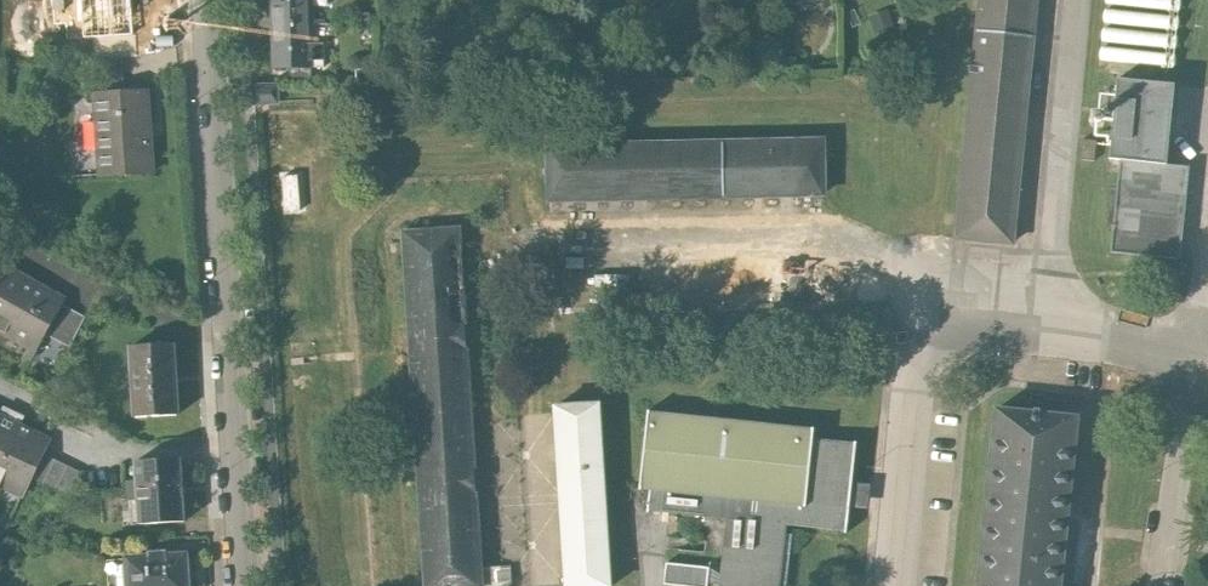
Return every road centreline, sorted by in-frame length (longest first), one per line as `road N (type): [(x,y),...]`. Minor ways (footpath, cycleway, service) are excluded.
road 1 (residential): [(207,0),(245,585)]

